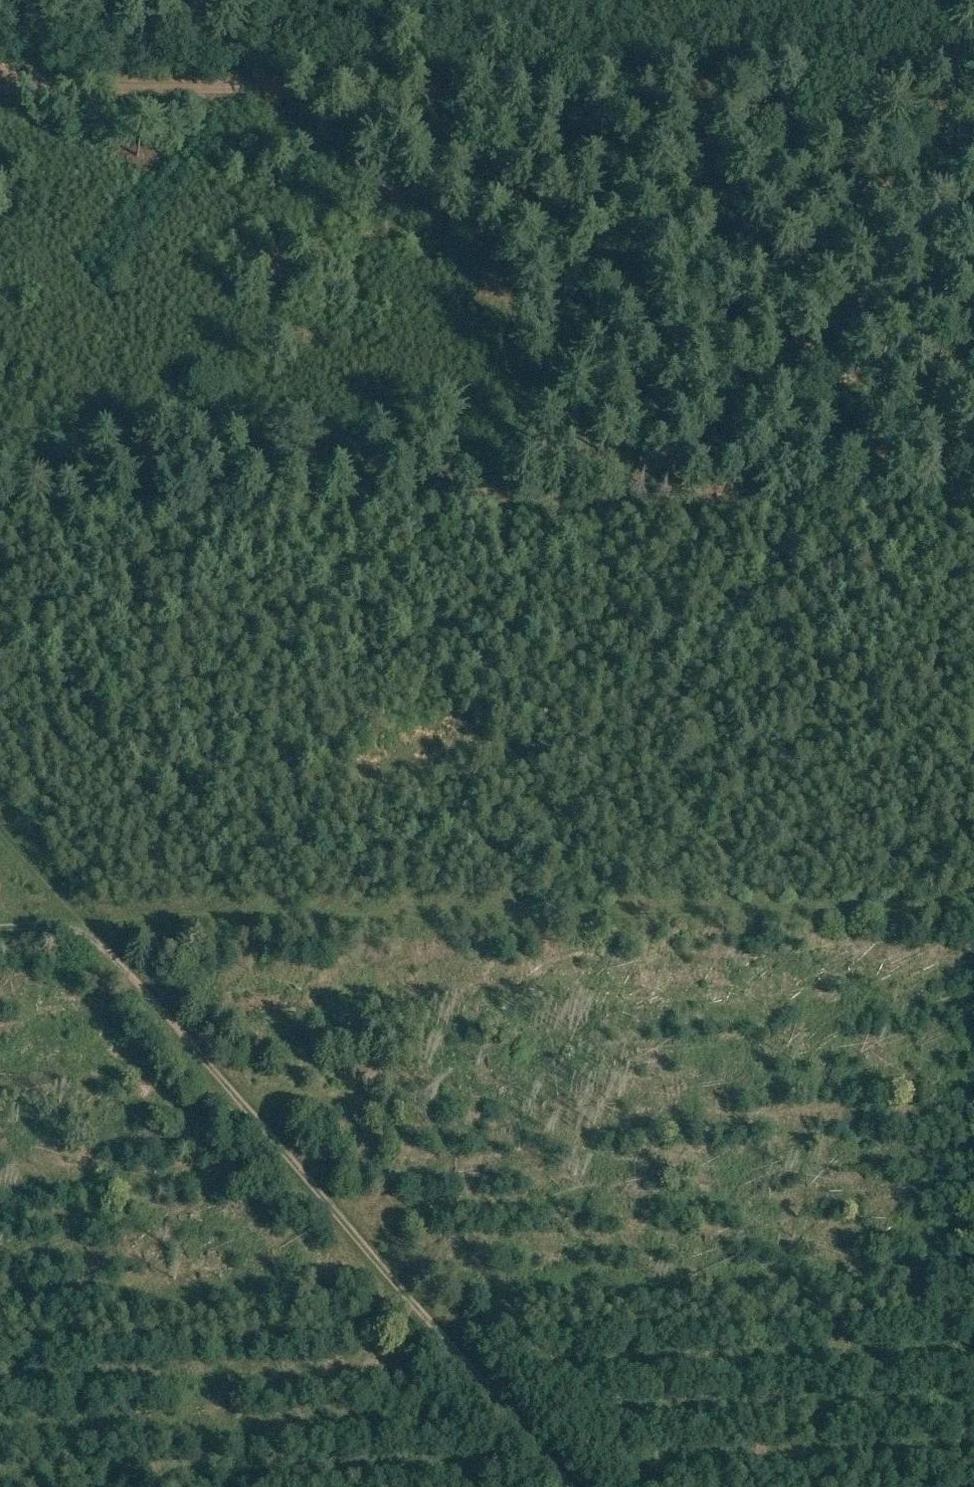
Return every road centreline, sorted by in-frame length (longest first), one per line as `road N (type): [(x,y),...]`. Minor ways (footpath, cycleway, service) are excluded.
road 1 (track): [(0,88),(973,83)]
road 2 (track): [(973,903),(86,926)]
road 3 (track): [(569,1486),(86,926)]
road 4 (track): [(86,926),(0,825)]

